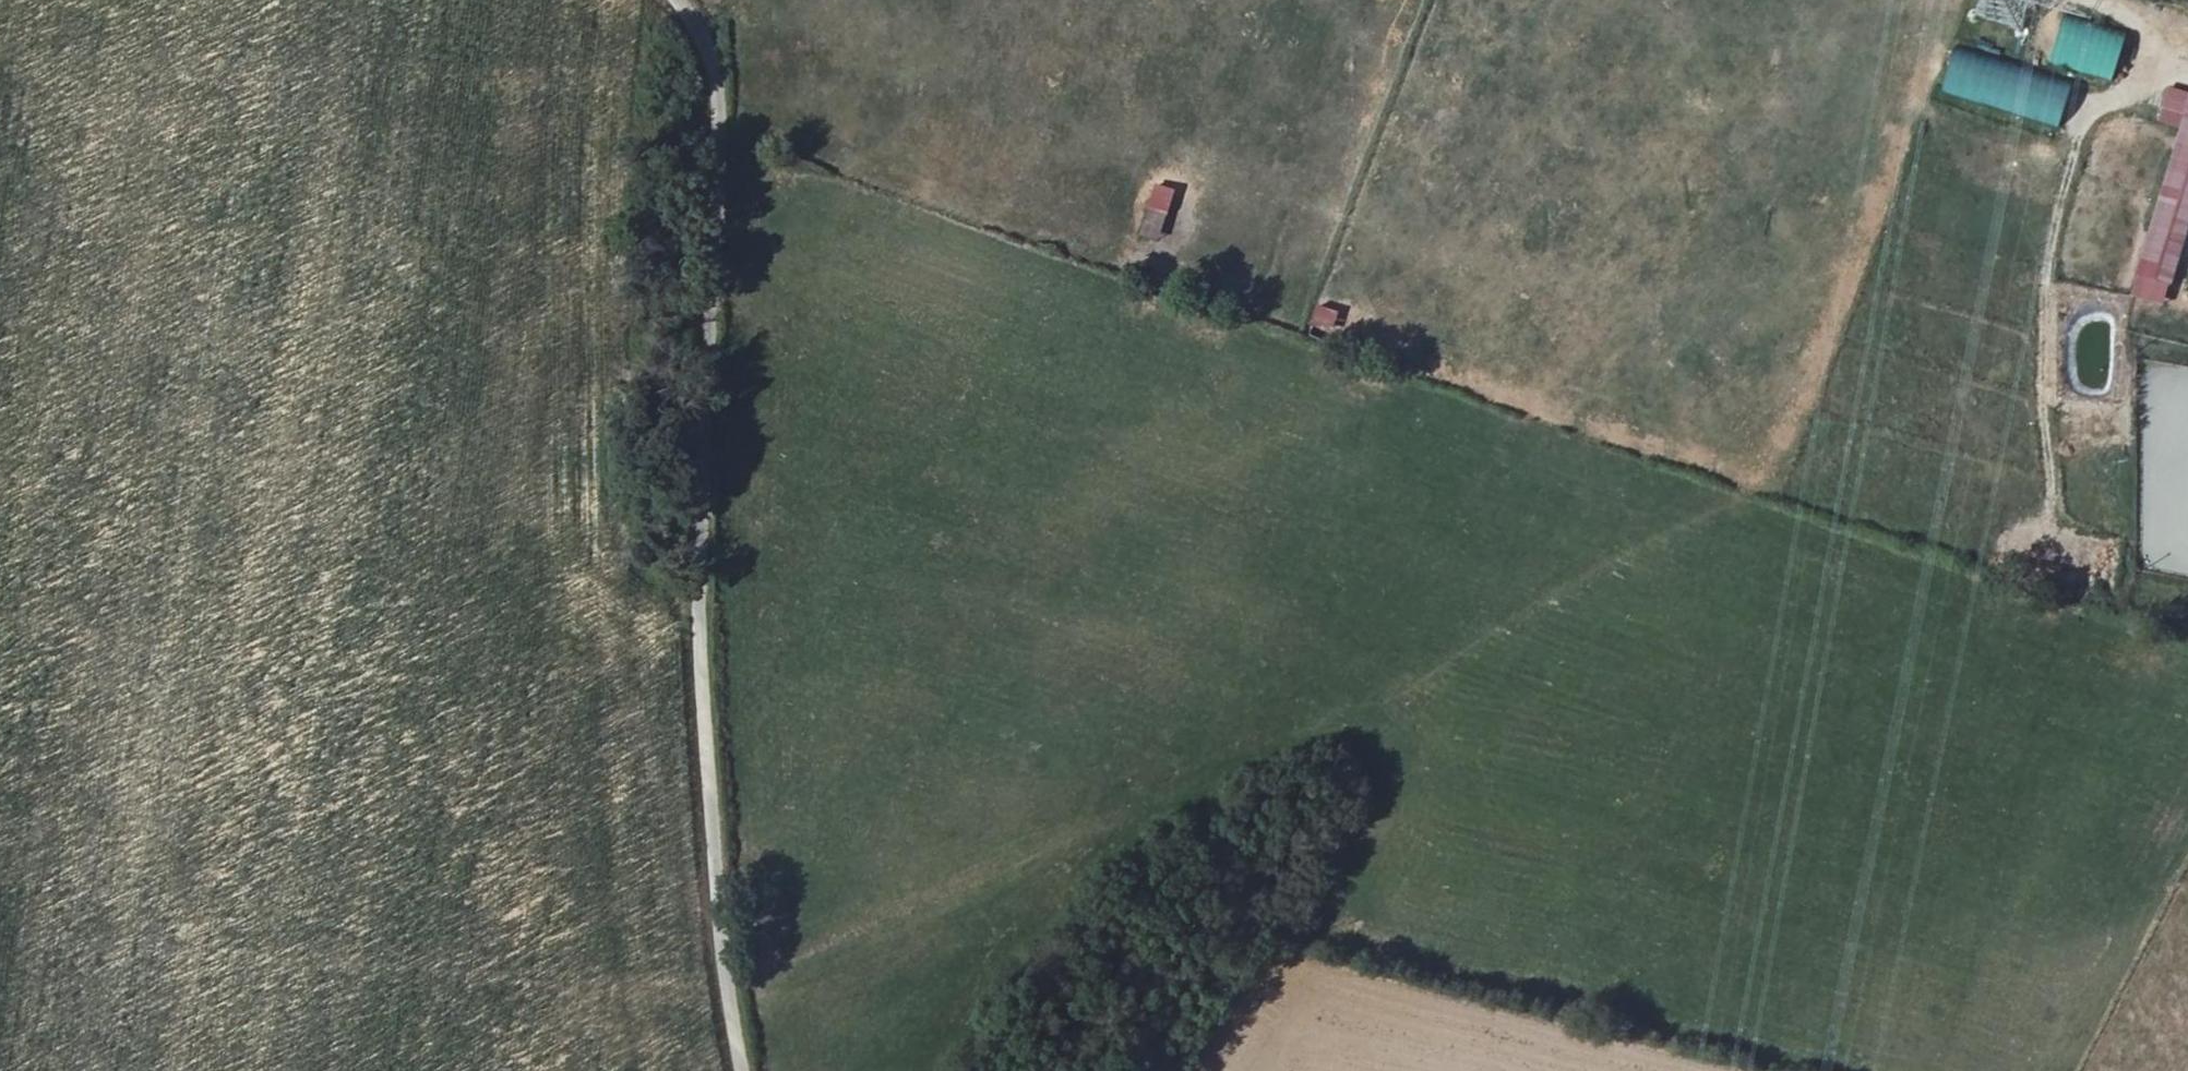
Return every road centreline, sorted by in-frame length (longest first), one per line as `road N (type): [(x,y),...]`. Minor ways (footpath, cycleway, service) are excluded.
road 1 (unclassified): [(667,0),(716,64),(690,564),(731,1070)]

